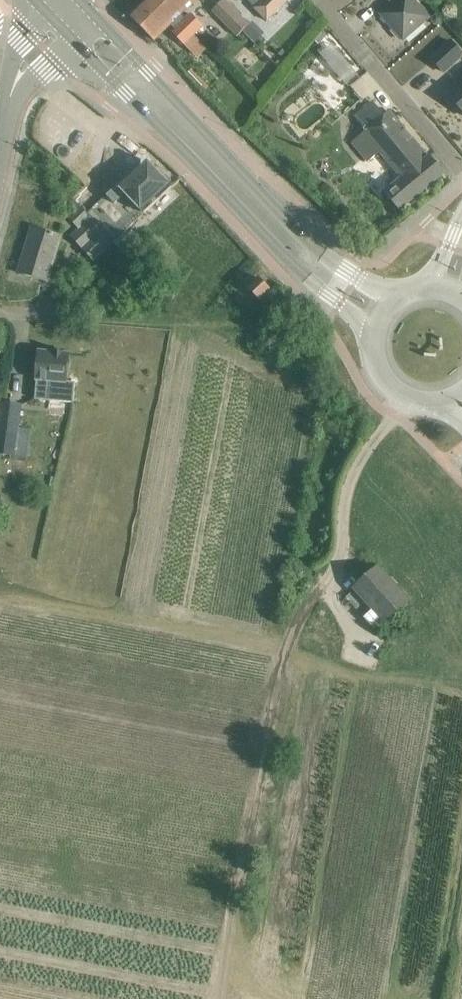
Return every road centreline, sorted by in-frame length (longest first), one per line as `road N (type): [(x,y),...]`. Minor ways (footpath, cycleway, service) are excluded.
road 1 (primary): [(389,301),(297,228),(82,0)]
road 2 (primary): [(72,43),(300,272),(373,324)]
road 3 (track): [(332,260),(305,298),(262,318),(190,322),(63,312)]
road 4 (residential): [(461,169),(323,0)]
road 5 (primary): [(373,324),(371,361),(386,388),(414,404),(450,402)]

